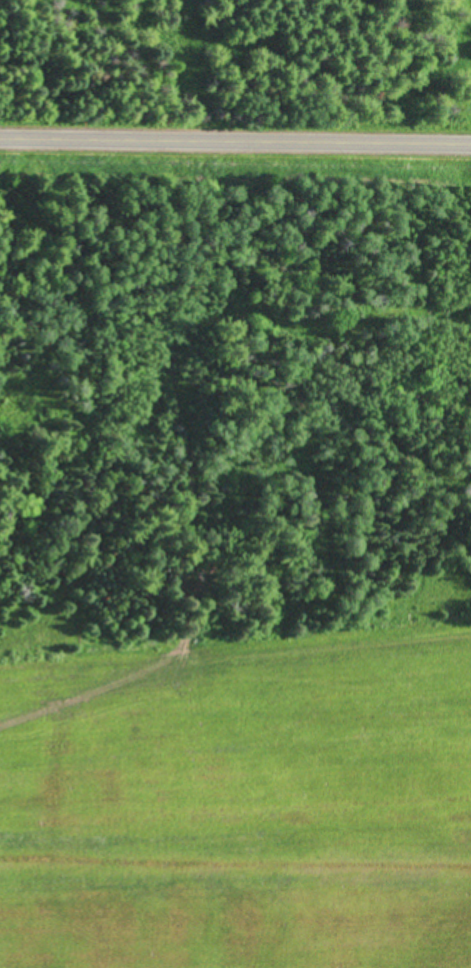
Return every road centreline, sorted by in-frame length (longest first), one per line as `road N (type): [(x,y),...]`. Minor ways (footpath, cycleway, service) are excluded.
road 1 (tertiary): [(470,146),(0,141)]

